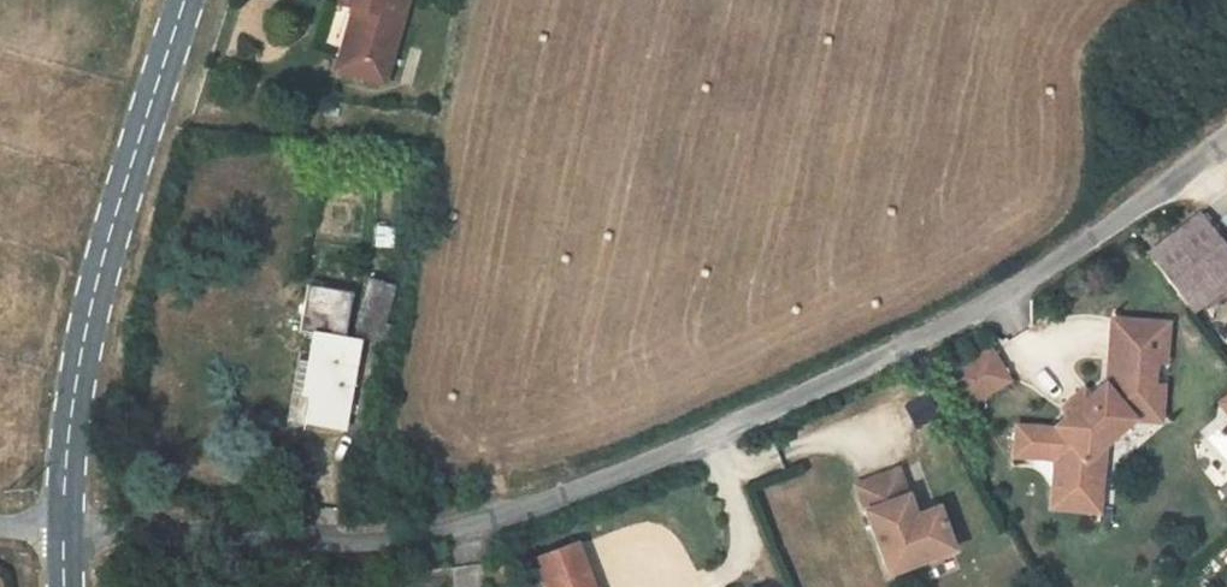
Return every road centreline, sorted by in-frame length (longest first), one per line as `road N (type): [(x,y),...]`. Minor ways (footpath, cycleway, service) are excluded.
road 1 (residential): [(60,521),(341,544),(604,488),(988,319),(1226,142)]
road 2 (secondary): [(60,521),(102,234),(179,0)]

